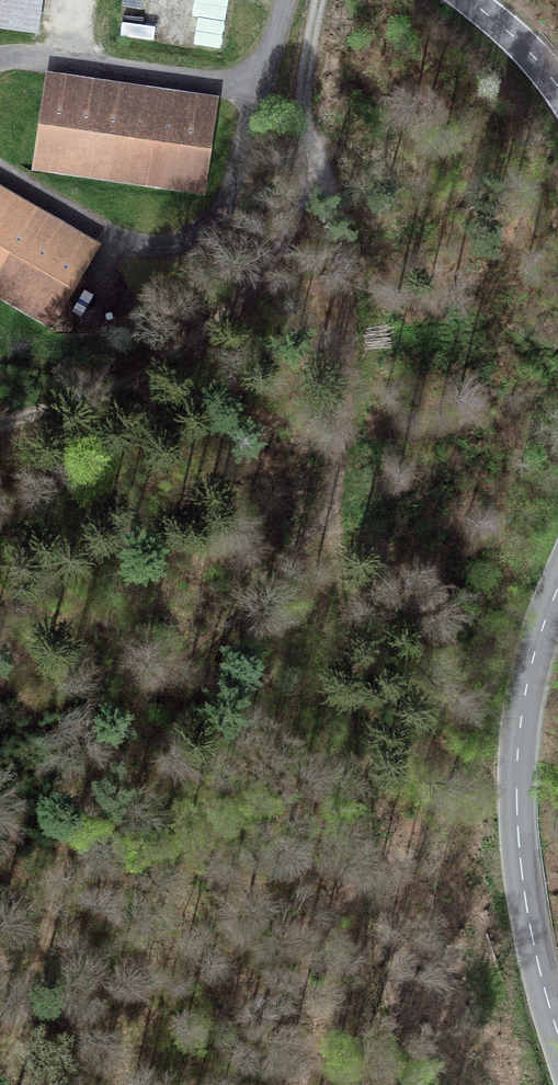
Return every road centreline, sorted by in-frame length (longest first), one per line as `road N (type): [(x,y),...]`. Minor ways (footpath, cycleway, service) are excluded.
road 1 (track): [(7,1084),(151,697),(310,526),(353,366),(297,148)]
road 2 (track): [(325,0),(297,148),(147,381),(0,437)]
road 3 (secondary): [(557,588),(537,637),(516,784),(526,905),(557,1032)]
road 4 (secondary): [(467,0),(557,87)]

